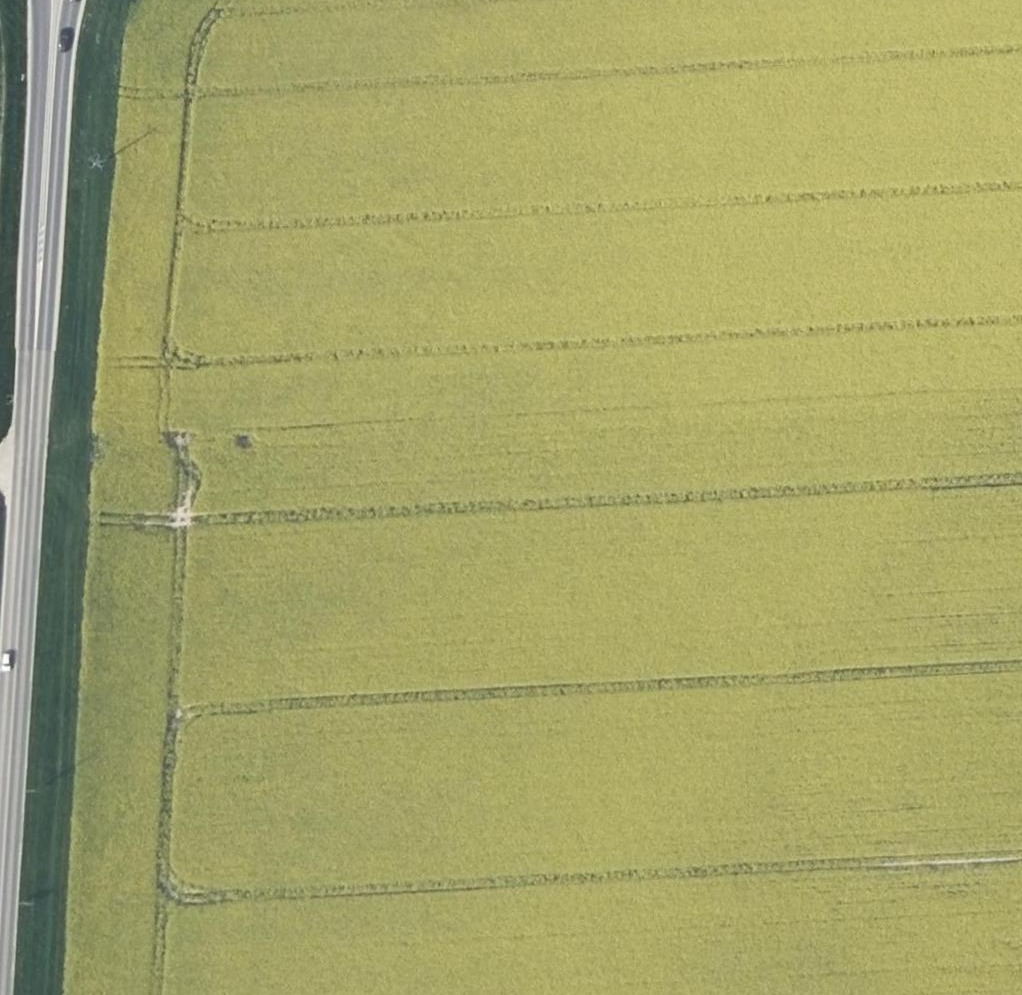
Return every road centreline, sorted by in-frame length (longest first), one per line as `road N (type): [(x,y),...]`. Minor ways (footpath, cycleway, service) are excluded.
road 1 (primary): [(24,449),(67,0)]
road 2 (primary): [(33,0),(17,336),(24,449)]
road 3 (primary): [(0,834),(24,449)]

